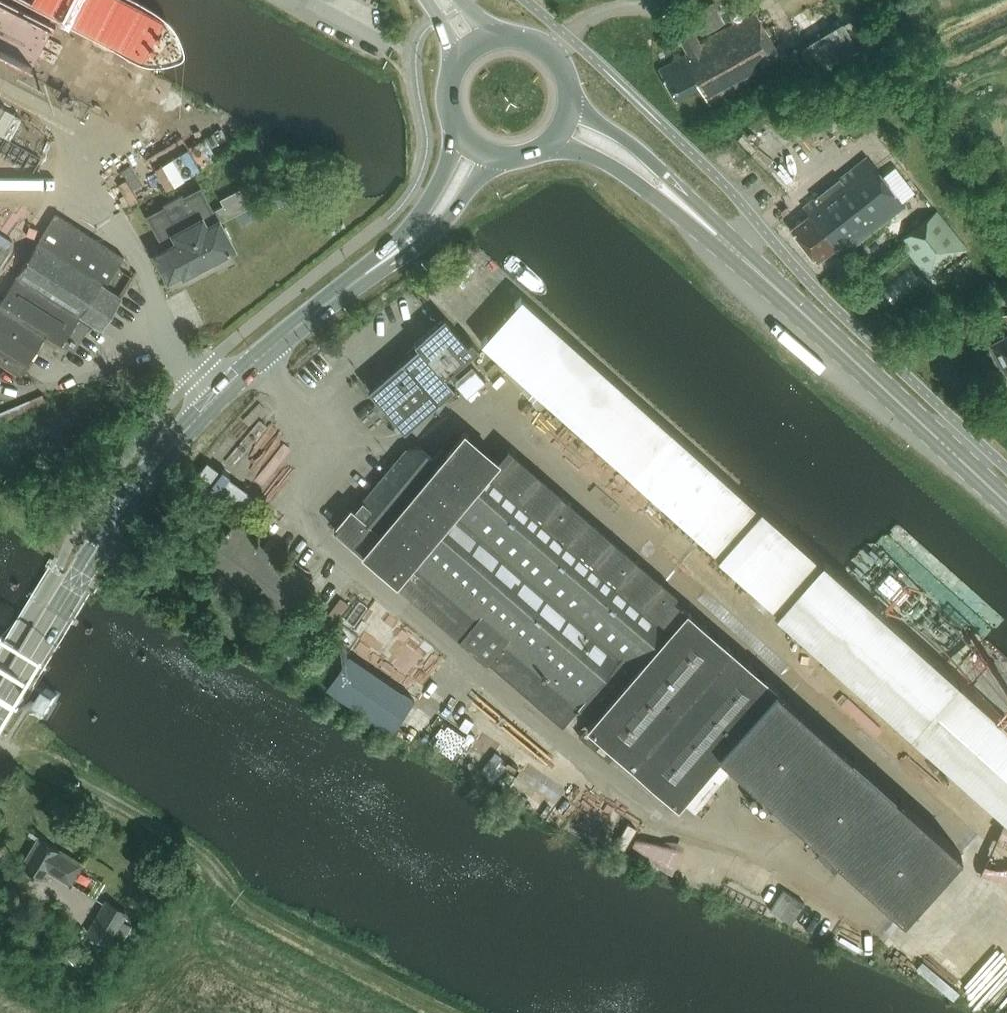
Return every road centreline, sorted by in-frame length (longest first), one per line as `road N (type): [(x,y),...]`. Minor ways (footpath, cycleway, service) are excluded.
road 1 (secondary): [(0,708),(99,547),(180,436),(258,358),(403,247)]
road 2 (secondary): [(1006,502),(678,201)]
road 3 (secondary): [(678,201),(621,136),(570,100)]
road 4 (secondary): [(545,145),(604,162),(678,201)]
road 5 (secondary): [(403,247),(430,233),(498,156)]
road 6 (secondary): [(456,127),(449,165),(403,247)]

